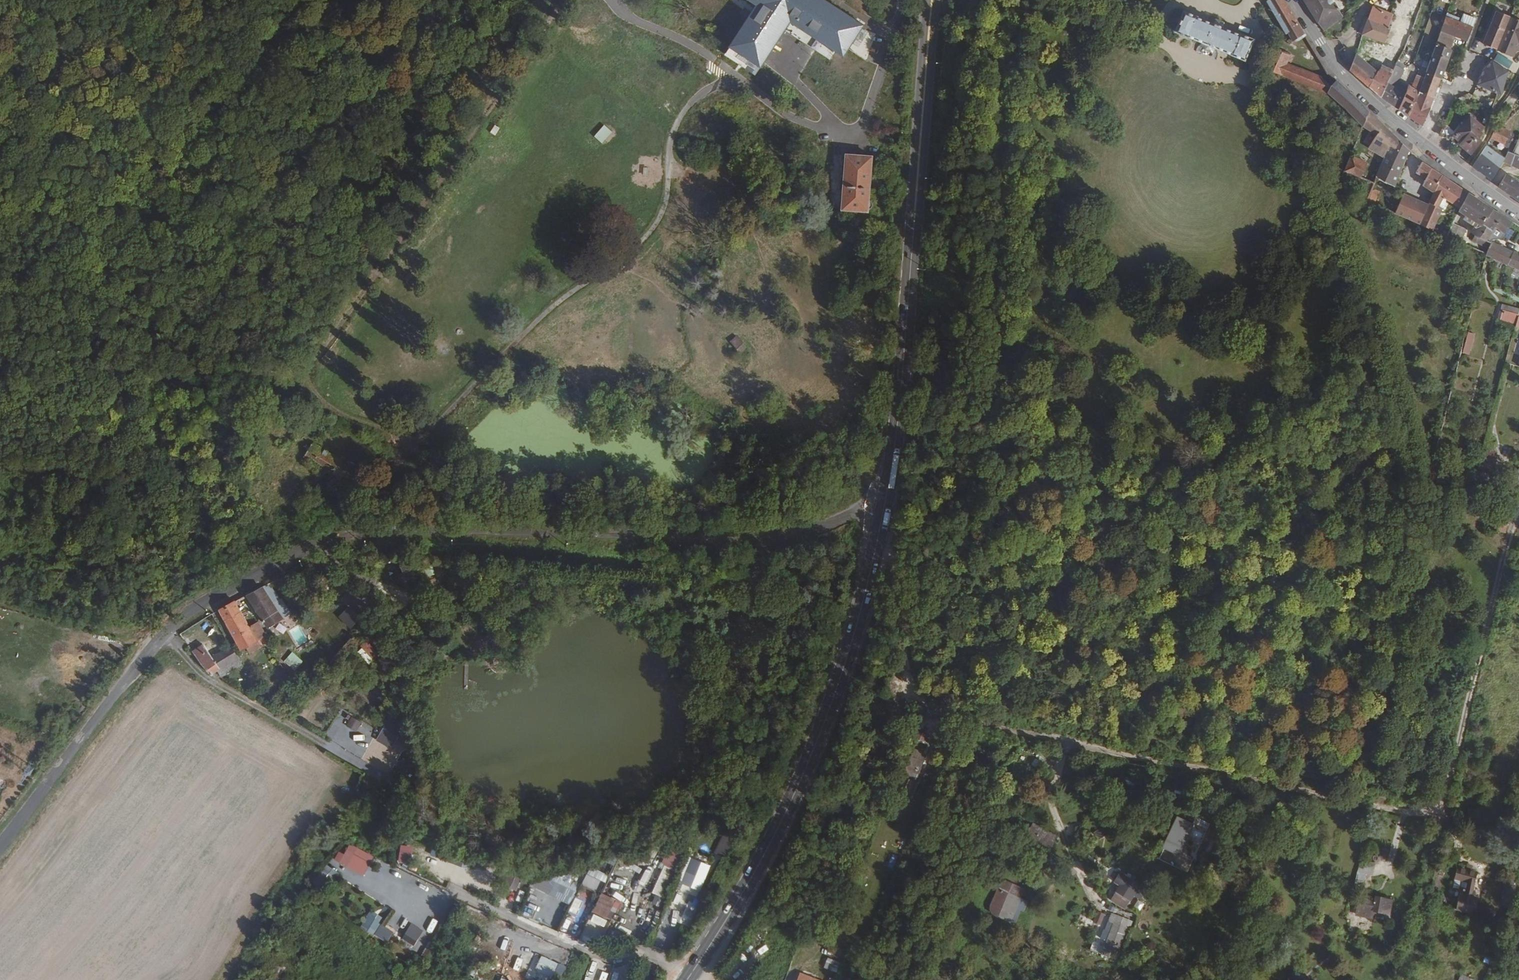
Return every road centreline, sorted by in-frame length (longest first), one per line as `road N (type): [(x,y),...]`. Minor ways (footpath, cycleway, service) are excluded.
road 1 (track): [(1518,512),(1446,795),(1434,810),(1408,812),(940,713),(918,695),(907,663),(888,495)]
road 2 (track): [(308,377),(340,420),(382,434),(425,424),(524,323),(642,237),(677,111),(708,85),(744,74),(779,82),(813,100),(838,141),(851,142),(896,0)]
road 3 (unclassified): [(888,495),(811,538),(761,546),(447,540),(341,549),(266,565),(186,611),(150,643)]
road 4 (primary): [(888,495),(829,719),(740,900),(687,979)]
road 5 (primary): [(933,0),(916,321),(888,495)]
road 6 (track): [(566,0),(308,377)]
road 7 (residential): [(1518,215),(1355,87),(1294,0)]
road 8 (track): [(392,778),(209,678),(162,631)]
road 9 (unclassified): [(0,836),(150,643)]
road 10 (track): [(1100,905),(1056,812),(1073,741)]
road 11 (track): [(150,643),(0,599)]

